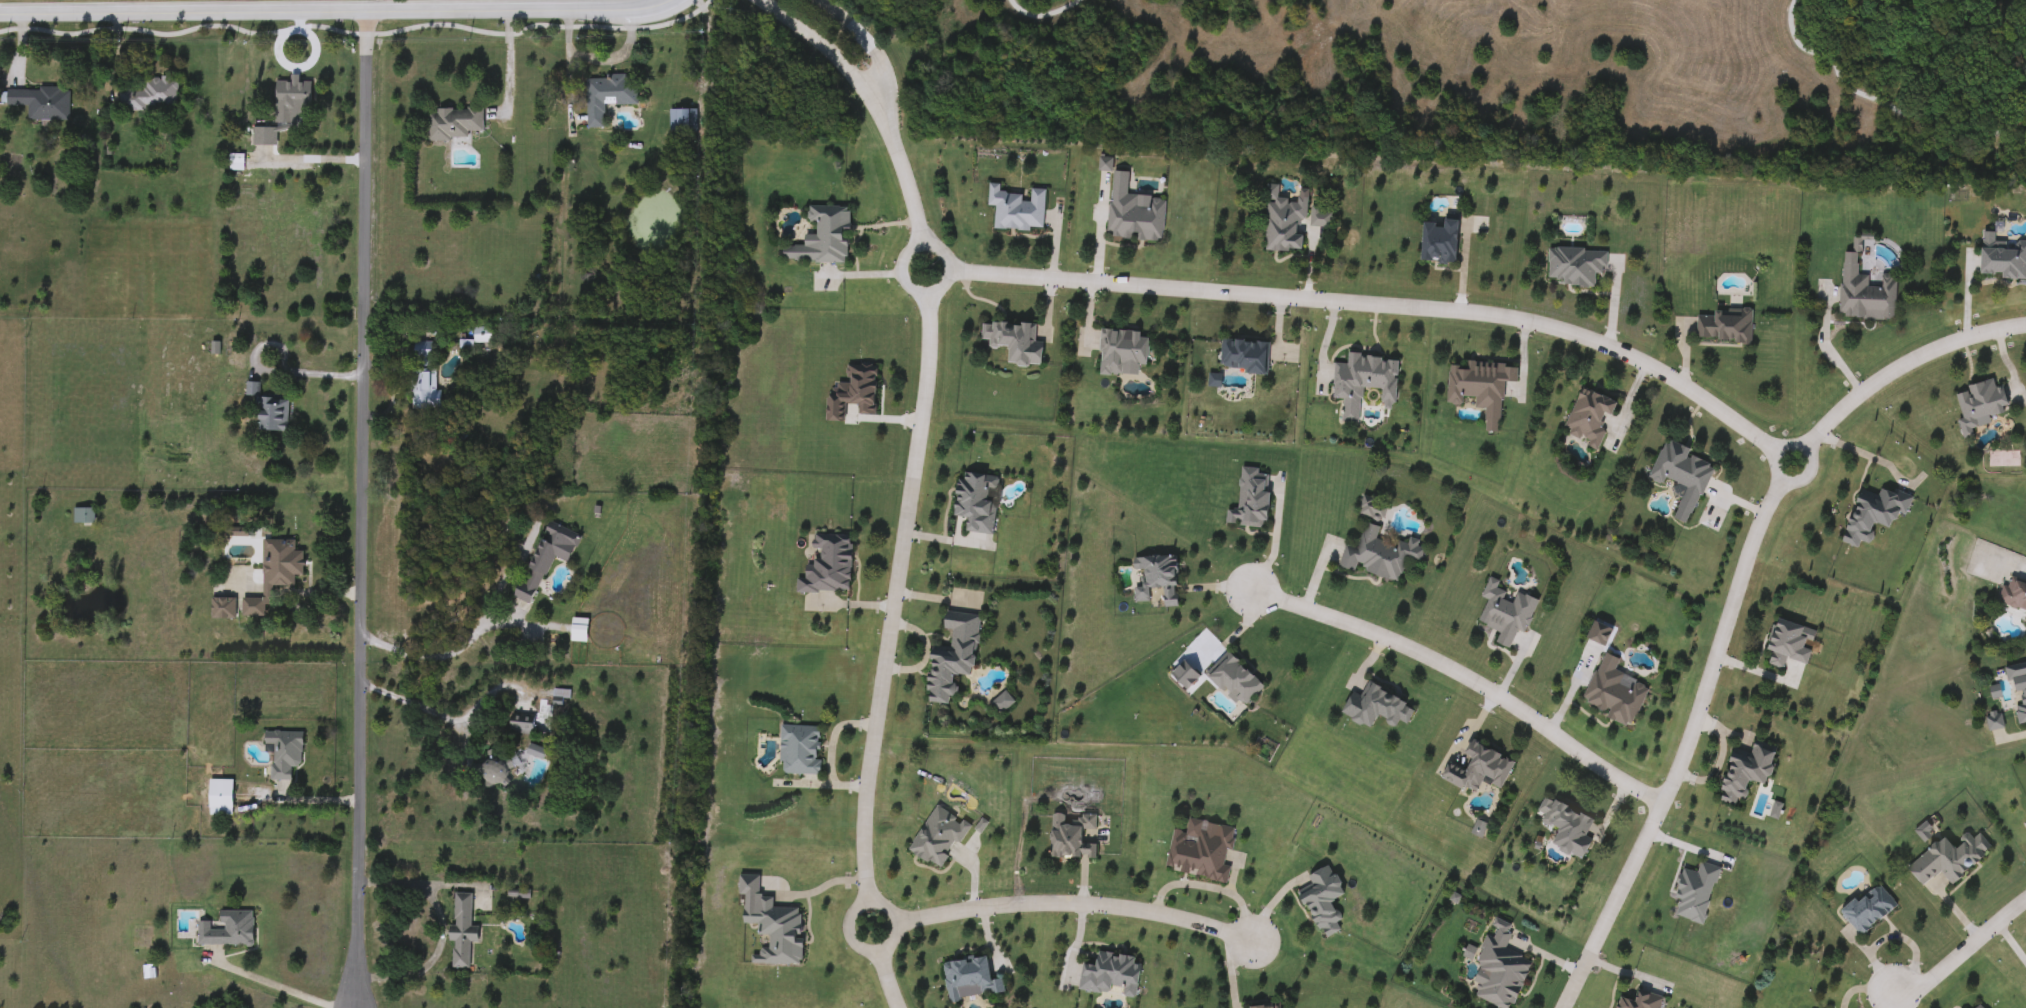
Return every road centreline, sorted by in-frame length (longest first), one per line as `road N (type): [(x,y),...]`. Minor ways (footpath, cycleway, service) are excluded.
road 1 (residential): [(367,4),(354,1007)]
road 2 (residential): [(949,270),(1500,317),(1643,360),(1775,450)]
road 3 (residential): [(926,293),(928,351),(866,786),(866,903)]
road 4 (tertiary): [(610,0),(0,10)]
road 5 (residential): [(1560,1007),(1659,805),(1733,592),(1782,480)]
road 6 (residential): [(1250,590),(1379,637),(1493,694),(1659,805)]
road 7 (residential): [(1251,939),(1152,911),(1080,903),(894,917)]
road 8 (residential): [(1806,448),(1861,389),(1908,361),(1972,333),(2025,323)]
road 9 (residential): [(2025,900),(1924,987),(1895,991)]
road 10 (residential): [(755,0),(806,32),(880,97)]
road 11 (residential): [(880,97),(919,244)]
road 12 (residential): [(919,244),(900,263),(910,288),(926,293),(949,270),(945,253),(919,244)]
road 13 (residential): [(866,903),(854,908),(847,932),(863,950),(876,950),(888,944),(894,917),(866,903)]
road 14 (residential): [(880,97),(875,52),(815,0)]
road 15 (residential): [(1775,450),(1773,472),(1782,480),(1810,469),(1806,448),(1796,442),(1775,450)]

